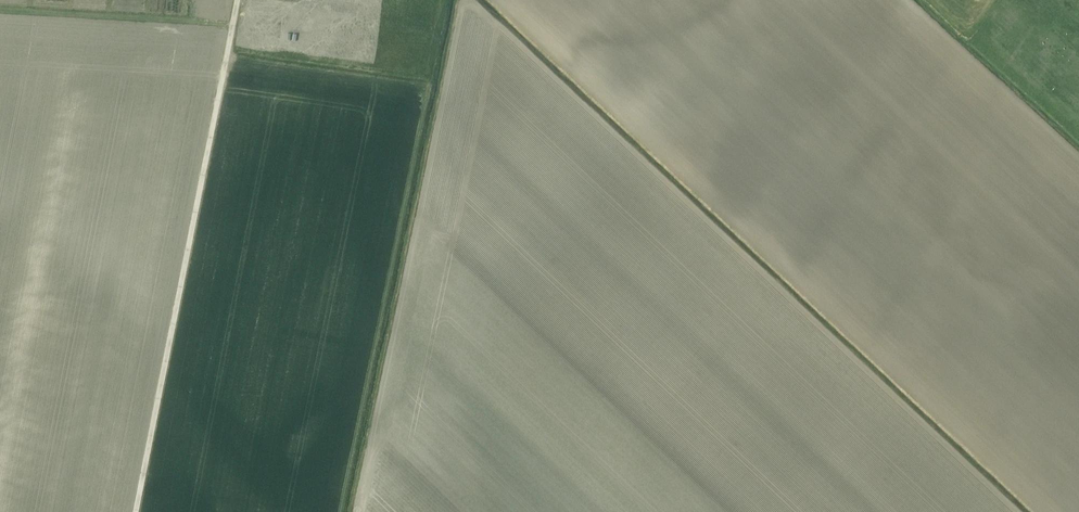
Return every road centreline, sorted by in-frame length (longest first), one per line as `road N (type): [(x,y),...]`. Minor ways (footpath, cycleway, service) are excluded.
road 1 (track): [(137,511),(240,0)]

